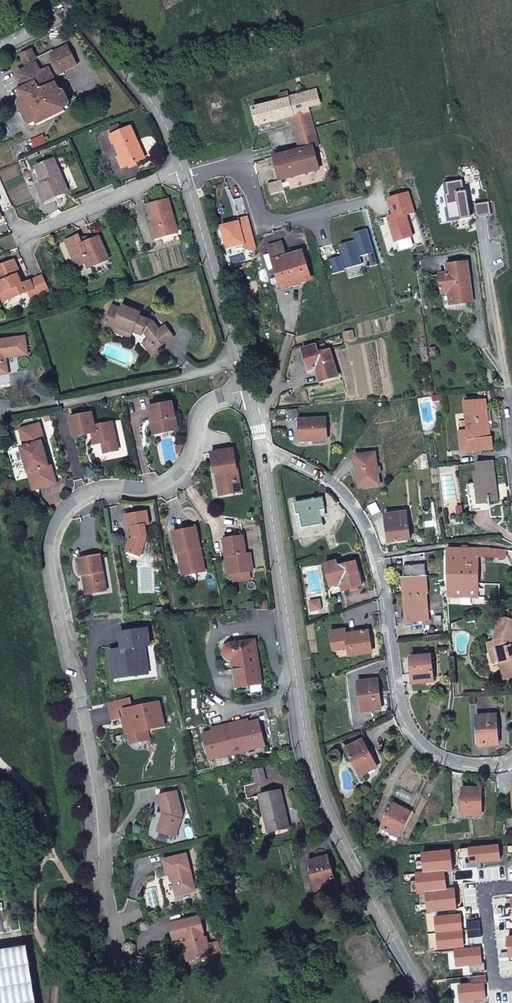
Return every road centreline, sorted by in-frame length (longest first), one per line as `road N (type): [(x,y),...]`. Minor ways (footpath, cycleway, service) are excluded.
road 1 (residential): [(245,386),(208,403),(193,453),(172,481),(84,496),(61,519),(53,545),(52,577),(103,810),(103,895),(137,1002)]
road 2 (tertiary): [(431,1002),(324,804),(308,746),(264,451)]
road 3 (residential): [(264,451),(328,481),(368,525),(402,710),(419,746),(447,763),(493,767),(511,760)]
road 4 (tertiary): [(245,386),(183,170)]
road 5 (tertiary): [(183,170),(157,111),(68,0)]
road 6 (residential): [(26,242),(183,170)]

